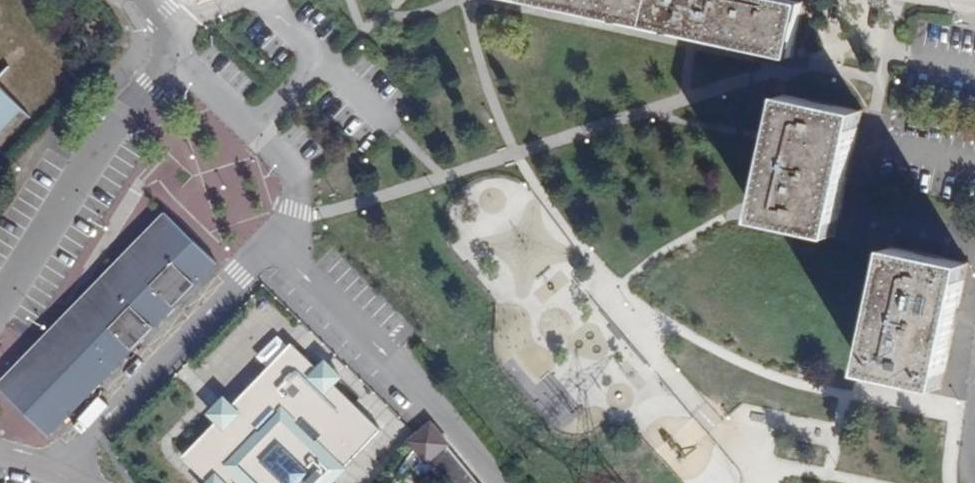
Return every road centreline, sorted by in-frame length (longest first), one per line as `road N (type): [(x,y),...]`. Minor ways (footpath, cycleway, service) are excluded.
road 1 (residential): [(276,244),(425,392),(500,482)]
road 2 (tertiary): [(0,304),(119,117),(170,66),(181,35)]
road 3 (unclassified): [(276,244),(85,444),(69,480)]
road 4 (unclassified): [(181,35),(218,98),(301,179),(297,210),(276,244)]

